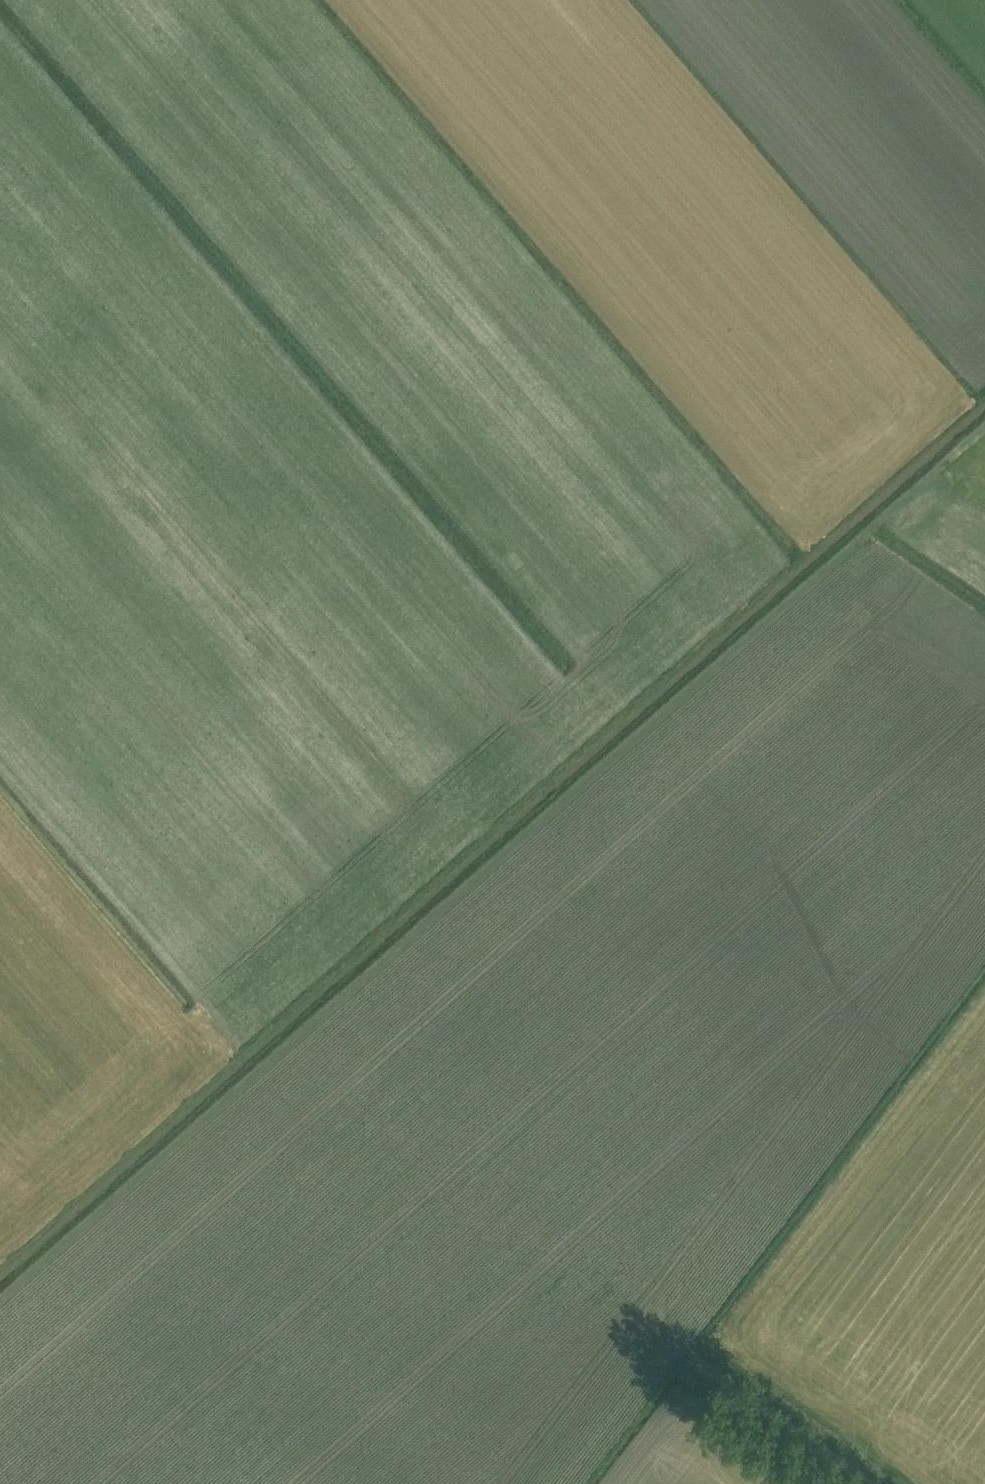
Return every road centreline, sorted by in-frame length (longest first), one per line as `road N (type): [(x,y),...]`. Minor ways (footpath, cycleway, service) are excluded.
road 1 (unclassified): [(867,1483),(695,1362)]

